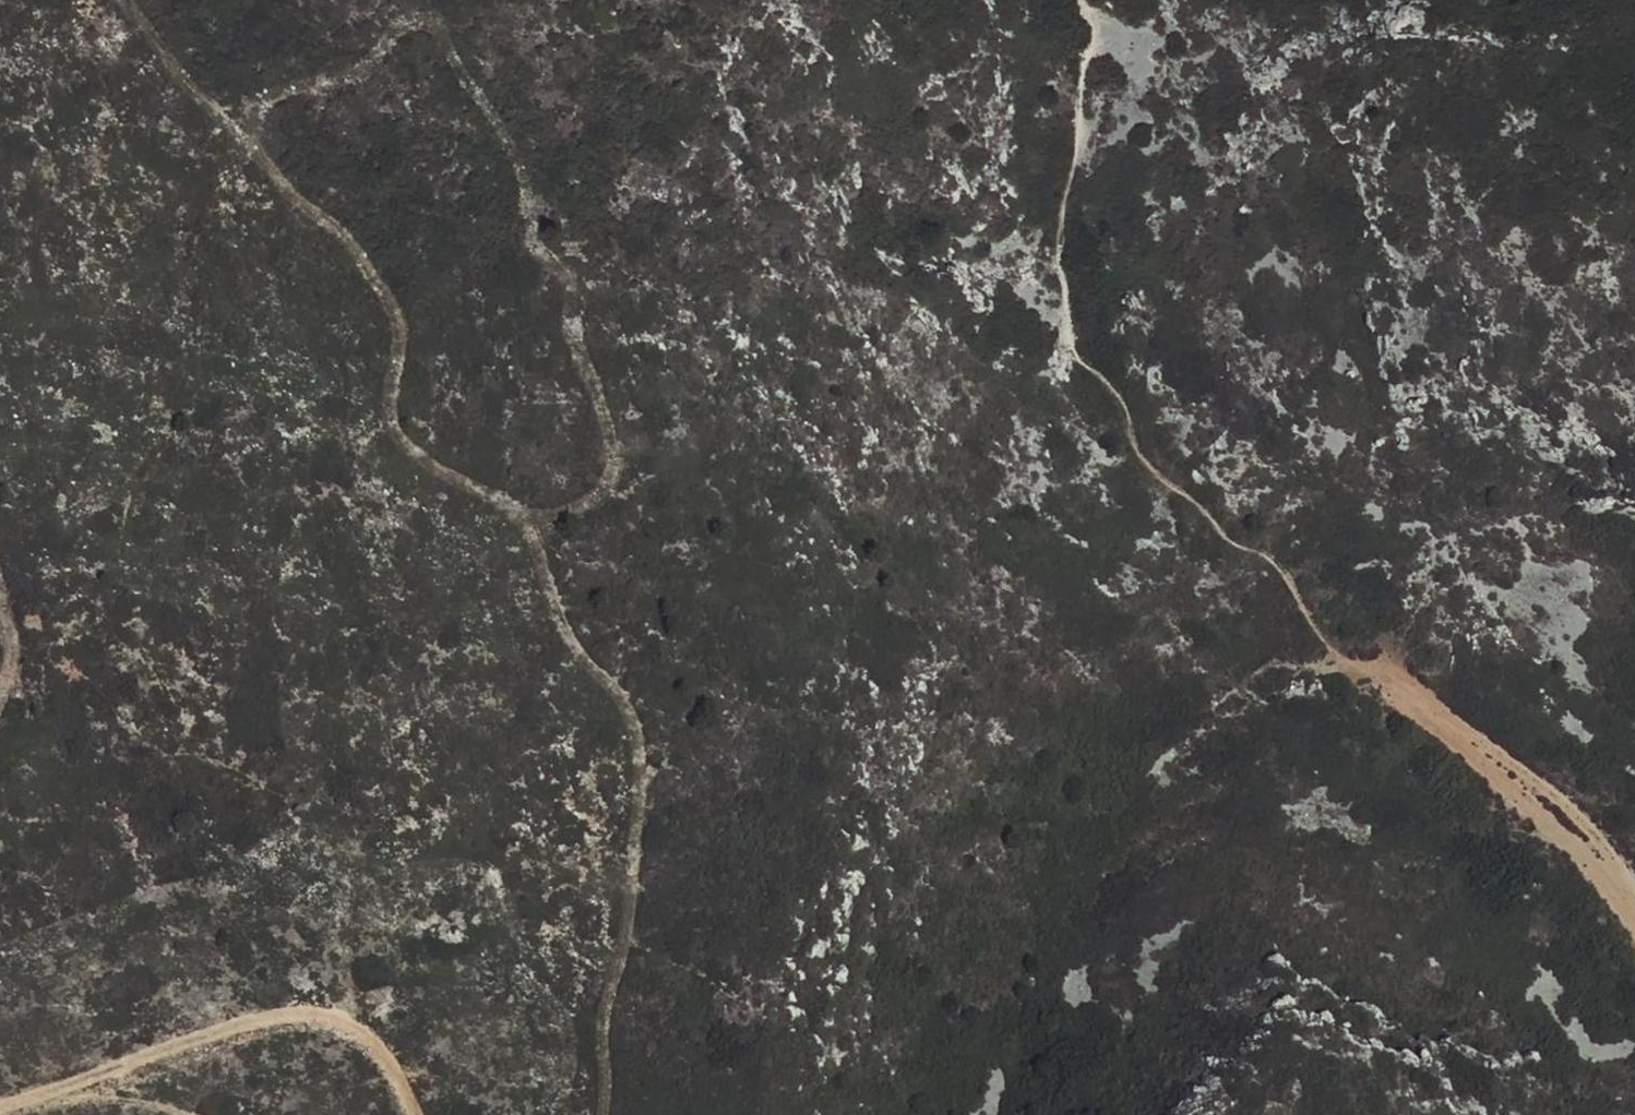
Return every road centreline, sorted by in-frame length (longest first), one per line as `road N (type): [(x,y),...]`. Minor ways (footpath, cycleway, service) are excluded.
road 1 (track): [(0,1113),(197,1047),(340,1011),(385,1032),(411,1073),(414,1114)]
road 2 (track): [(1634,904),(1582,811),(1493,744),(1344,663)]

